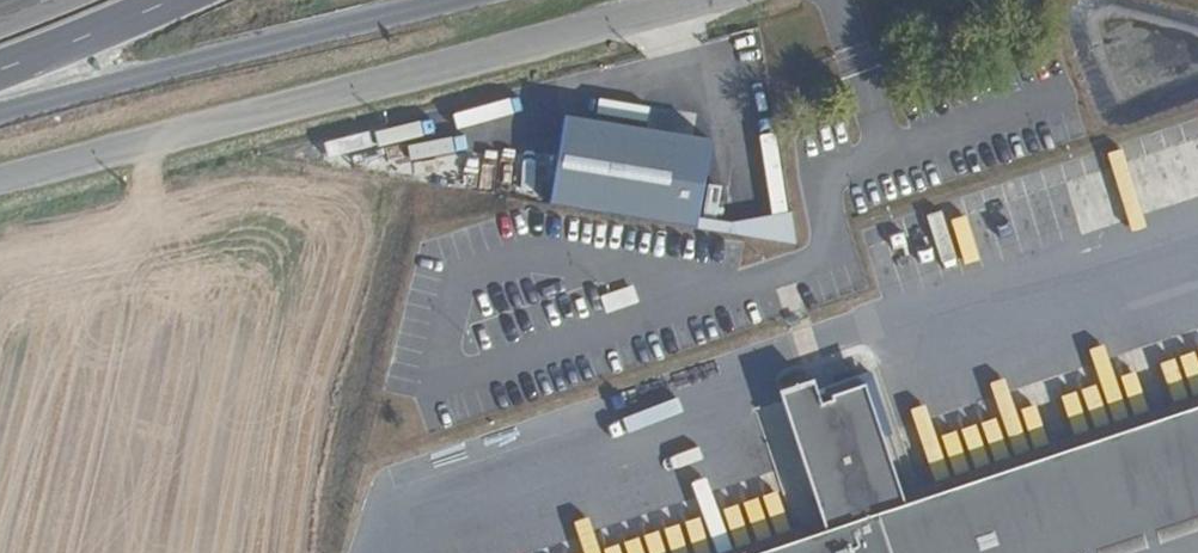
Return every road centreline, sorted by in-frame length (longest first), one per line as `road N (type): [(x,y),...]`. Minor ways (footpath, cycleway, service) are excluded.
road 1 (unclassified): [(0,180),(698,0)]
road 2 (trunk): [(0,113),(447,0)]
road 3 (trunk): [(0,69),(173,0)]

